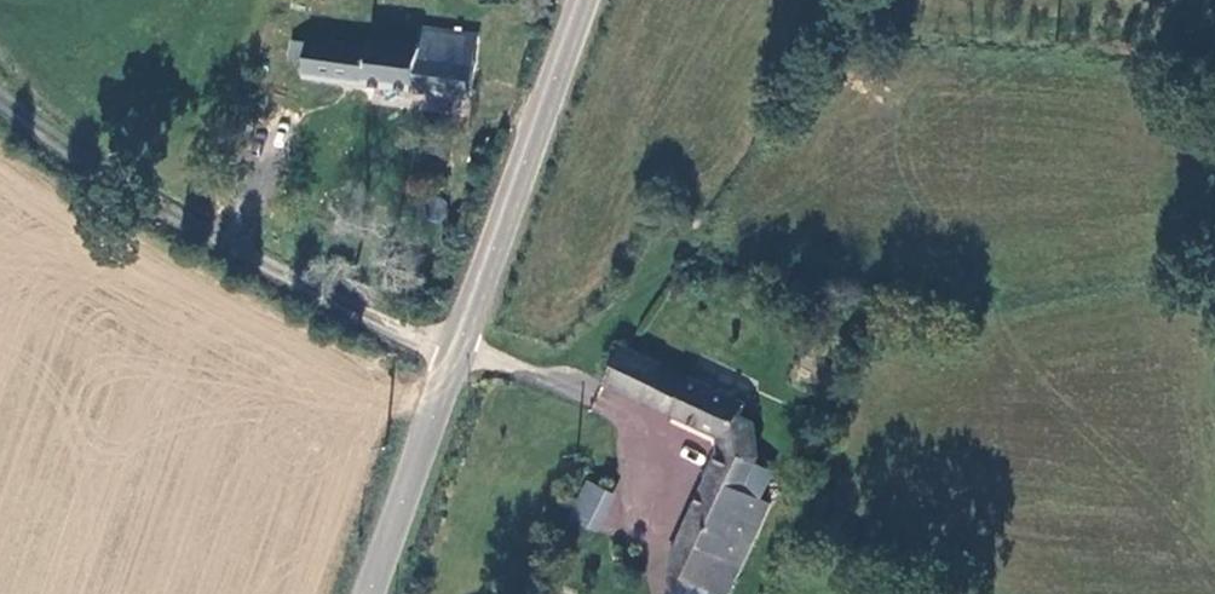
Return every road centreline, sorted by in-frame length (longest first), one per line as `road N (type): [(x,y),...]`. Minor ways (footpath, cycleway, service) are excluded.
road 1 (unclassified): [(458,353),(277,278),(121,195),(0,103)]
road 2 (tertiary): [(582,0),(458,353)]
road 3 (tertiary): [(458,353),(375,593)]

